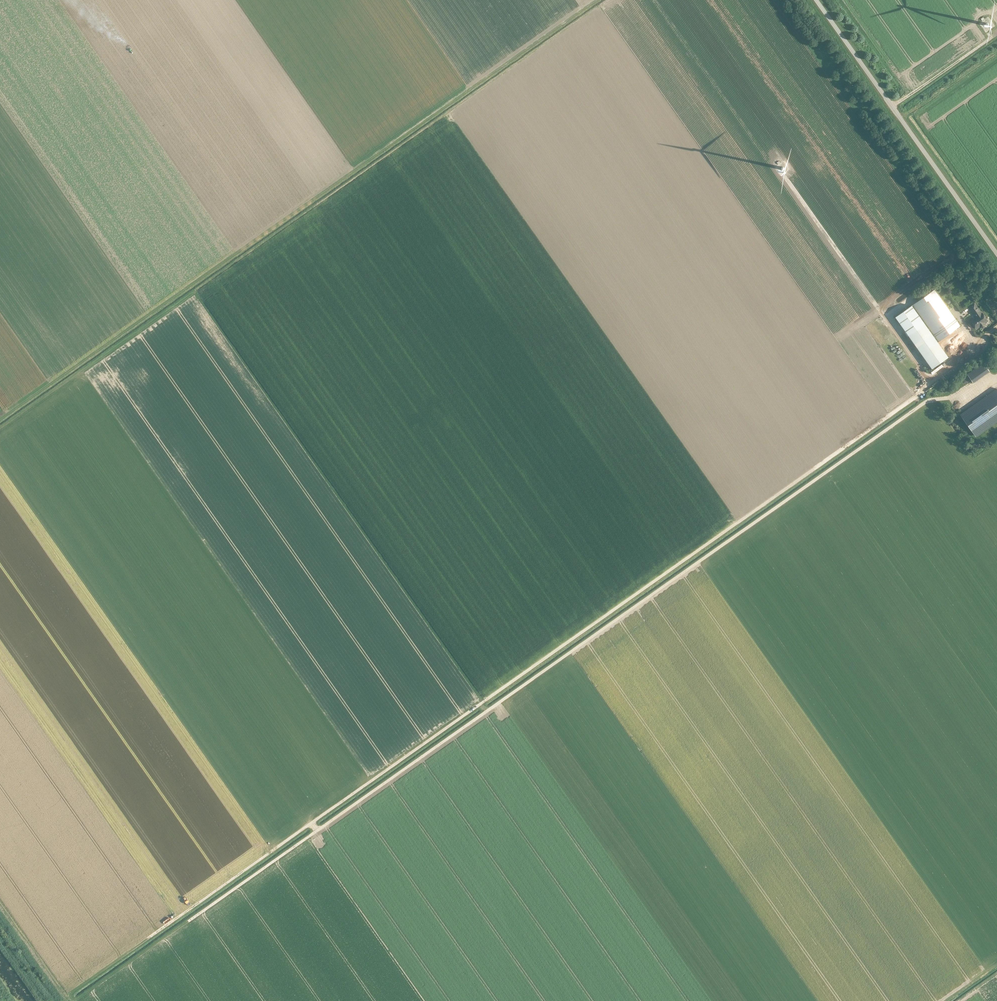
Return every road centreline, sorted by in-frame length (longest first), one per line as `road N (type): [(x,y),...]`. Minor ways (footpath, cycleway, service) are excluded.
road 1 (unclassified): [(996,254),(816,0)]
road 2 (track): [(996,34),(891,107)]

